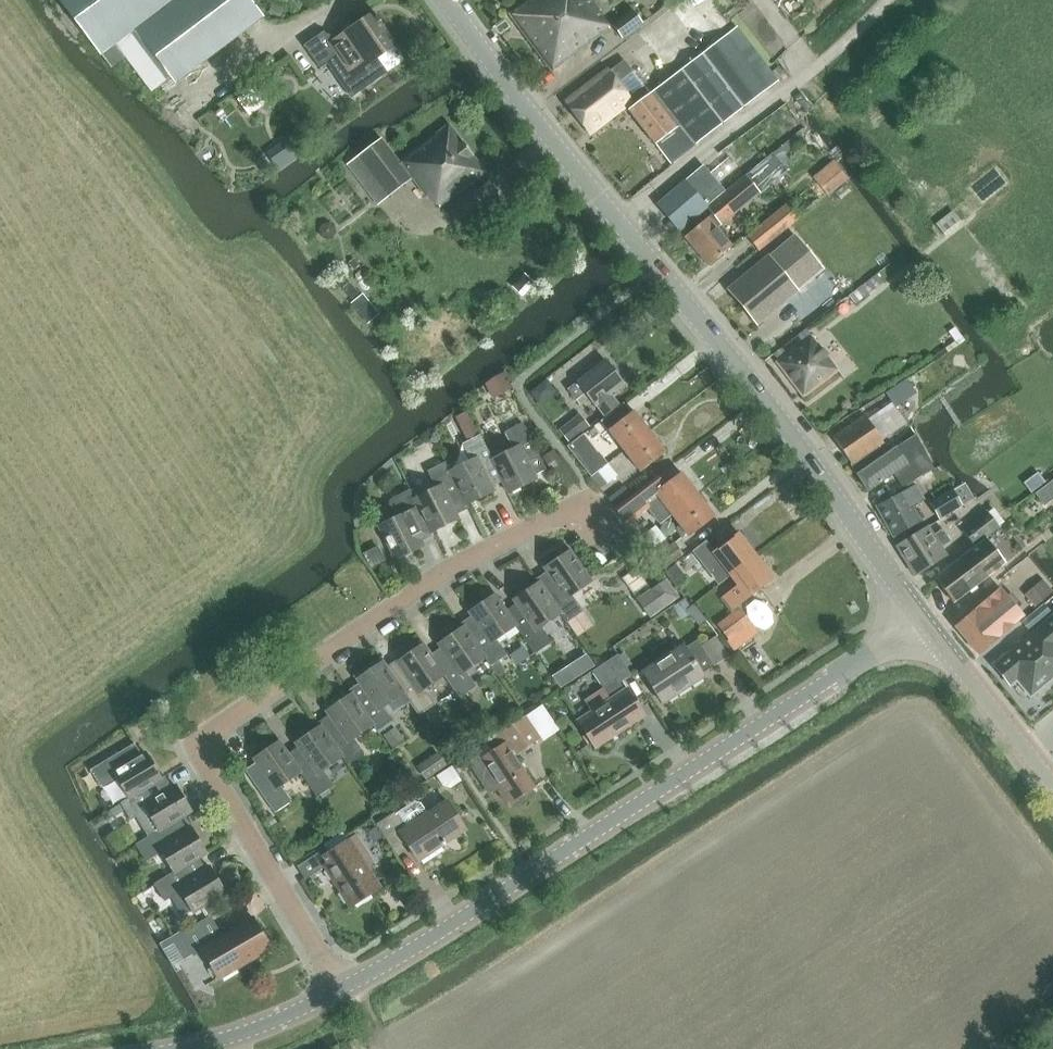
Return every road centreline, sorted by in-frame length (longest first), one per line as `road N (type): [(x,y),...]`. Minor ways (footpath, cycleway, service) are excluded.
road 1 (tertiary): [(920,618),(775,412),(567,157),(452,0)]
road 2 (residential): [(340,991),(220,773),(223,734),(409,600),(571,508),(613,524)]
road 3 (unclassified): [(340,991),(428,945),(920,618)]
road 4 (track): [(880,0),(781,98),(619,221)]
road 5 (tertiary): [(1052,783),(920,618)]
road 6 (unclassified): [(340,991),(230,1040),(187,1048)]

